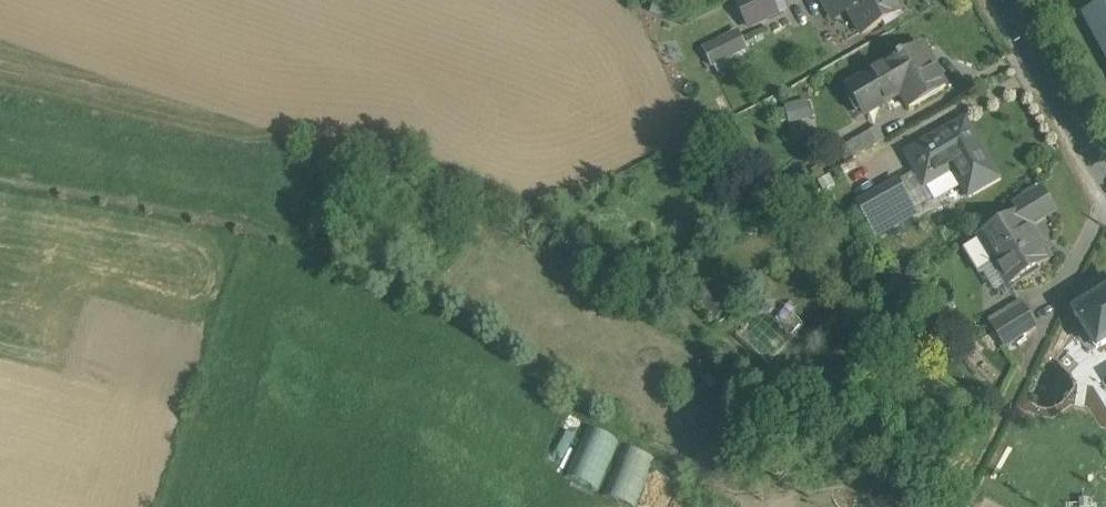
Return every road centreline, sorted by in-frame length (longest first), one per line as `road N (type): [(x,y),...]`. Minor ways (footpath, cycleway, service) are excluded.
road 1 (residential): [(999,0),(1105,186)]

